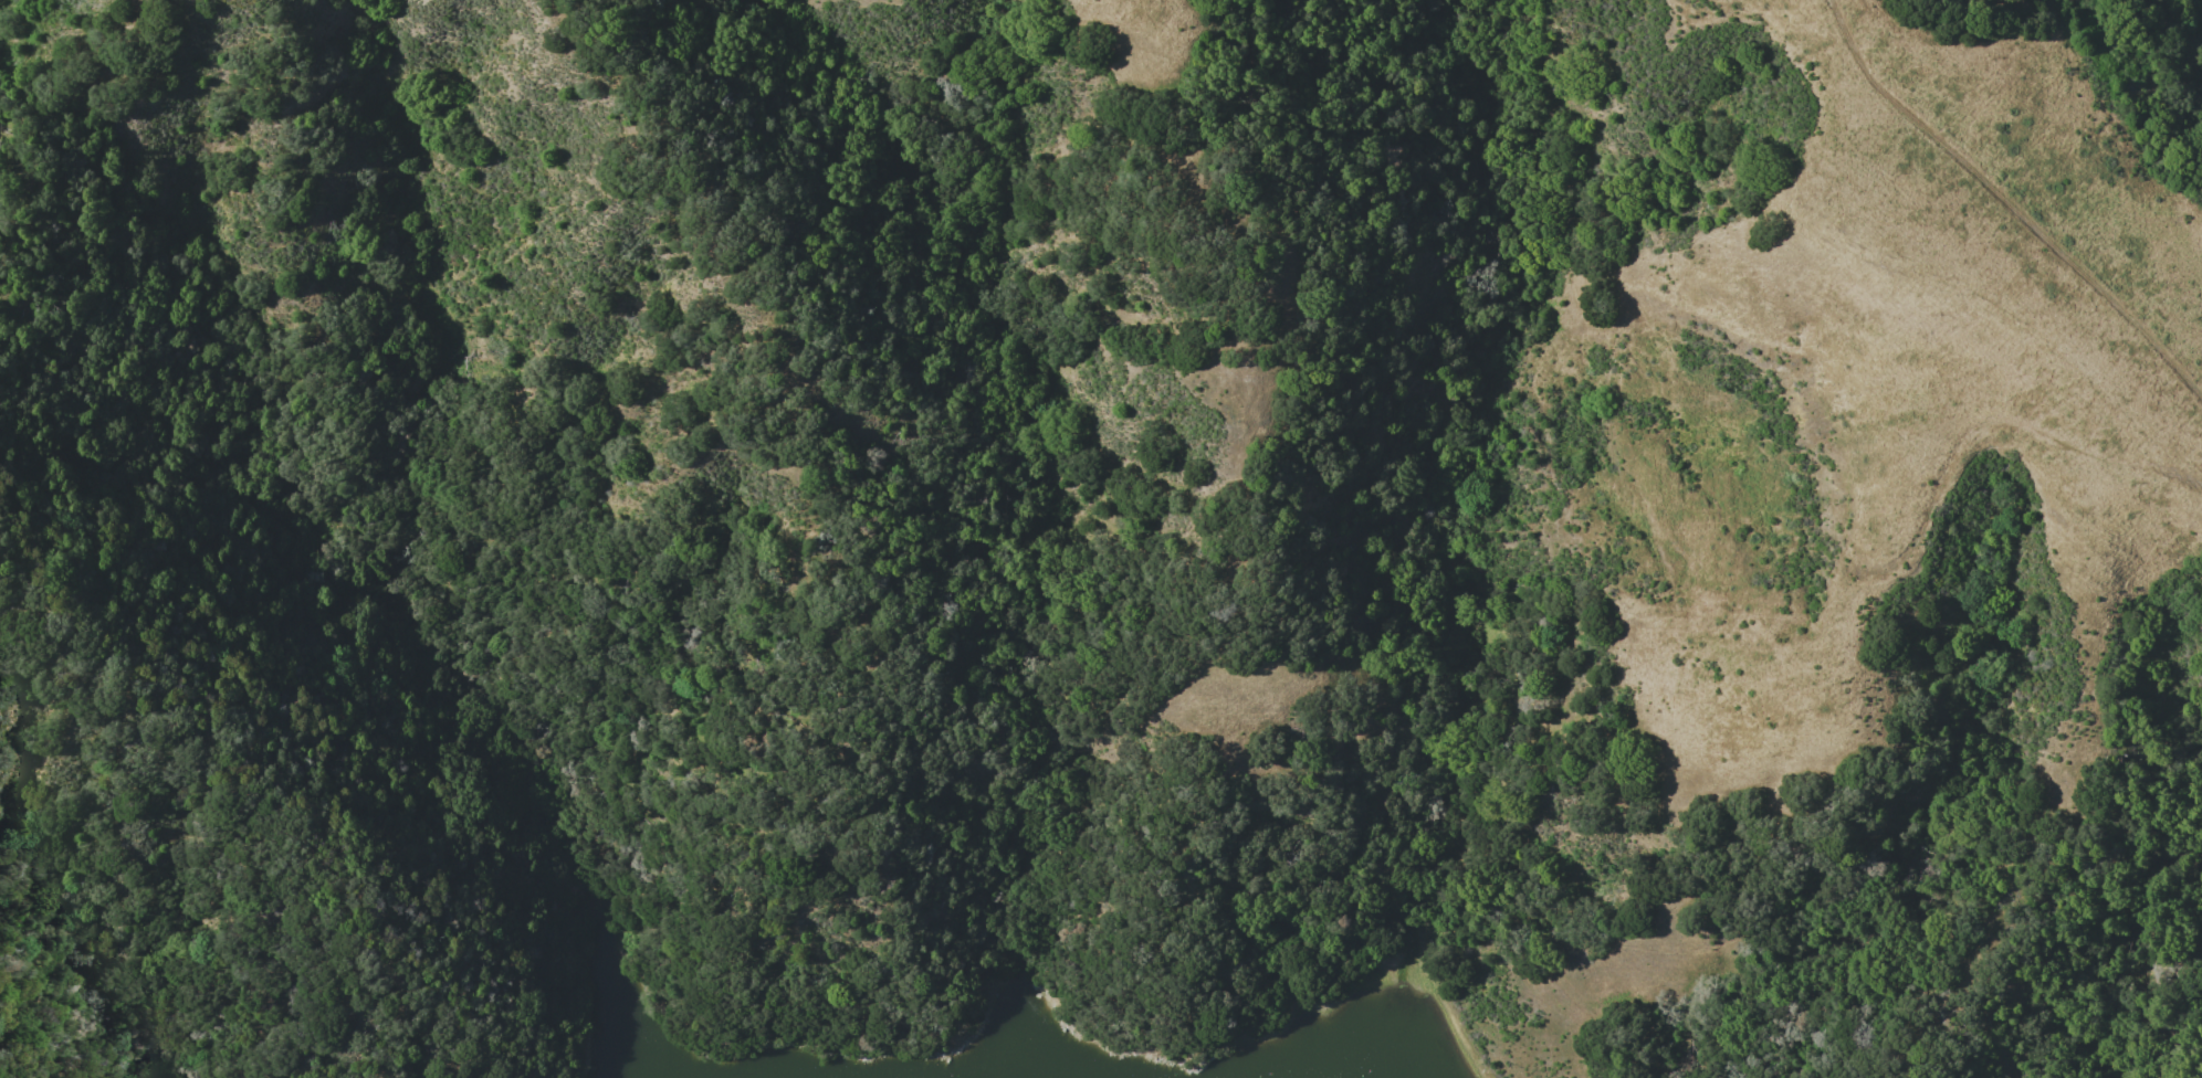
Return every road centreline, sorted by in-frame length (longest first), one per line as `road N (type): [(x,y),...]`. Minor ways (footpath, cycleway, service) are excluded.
road 1 (track): [(2201,410),(2063,256),(1865,68),(1834,0)]

